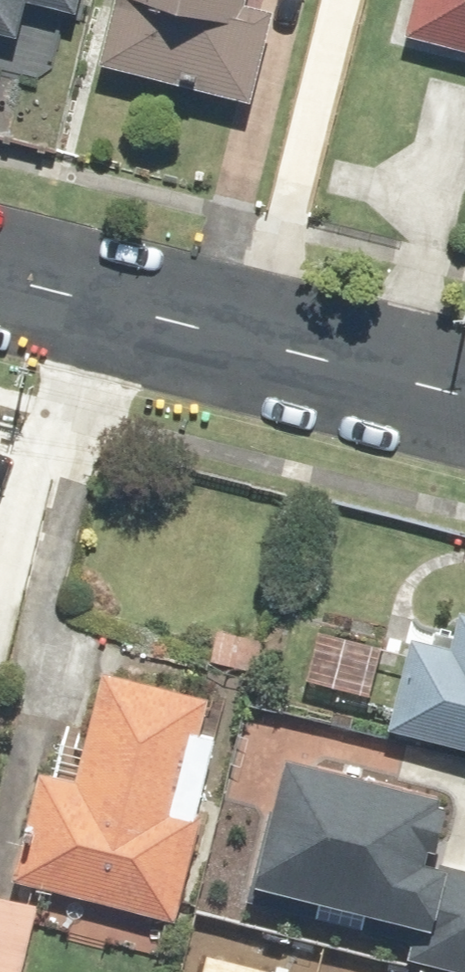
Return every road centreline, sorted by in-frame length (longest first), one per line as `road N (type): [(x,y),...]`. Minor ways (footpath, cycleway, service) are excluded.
road 1 (residential): [(464,393),(69,294)]
road 2 (residential): [(0,571),(69,294)]

